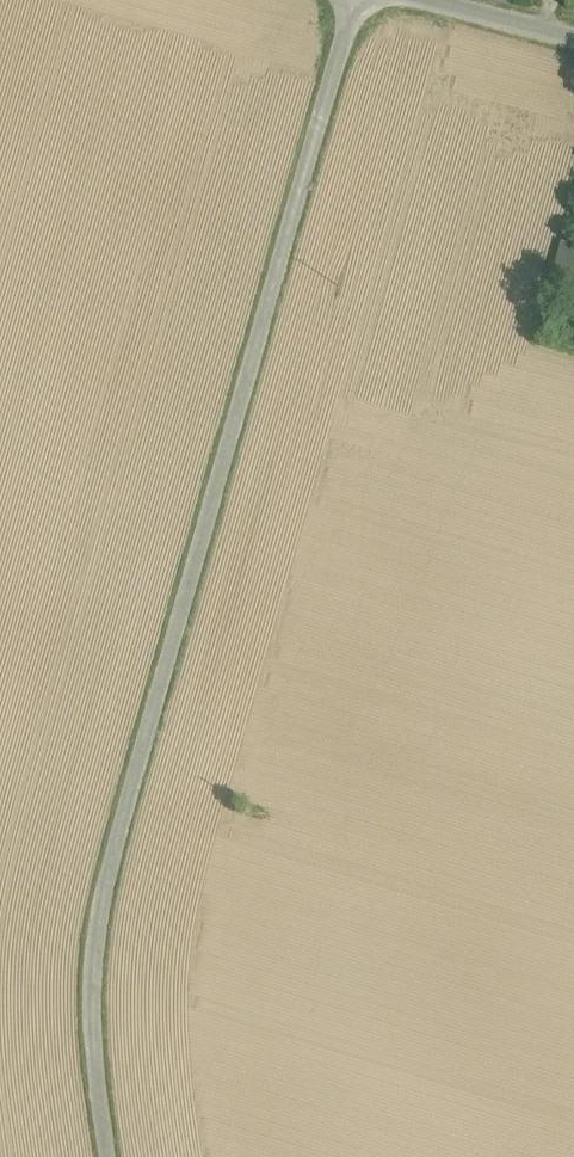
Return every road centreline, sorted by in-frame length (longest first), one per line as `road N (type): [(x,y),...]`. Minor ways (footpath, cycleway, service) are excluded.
road 1 (unclassified): [(118,1156),(90,953),(349,0)]
road 2 (unclassified): [(573,47),(375,0)]

